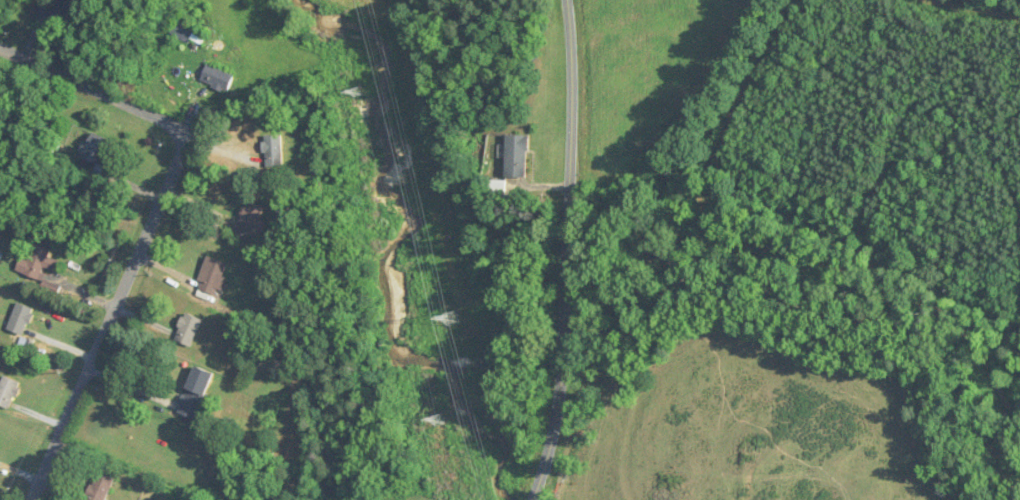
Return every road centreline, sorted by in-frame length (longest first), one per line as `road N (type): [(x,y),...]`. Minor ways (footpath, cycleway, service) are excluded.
road 1 (residential): [(34,499),(194,136)]
road 2 (tertiary): [(575,289),(575,0)]
road 3 (residential): [(194,136),(0,53)]
road 4 (tertiary): [(541,499),(565,425),(576,301)]

